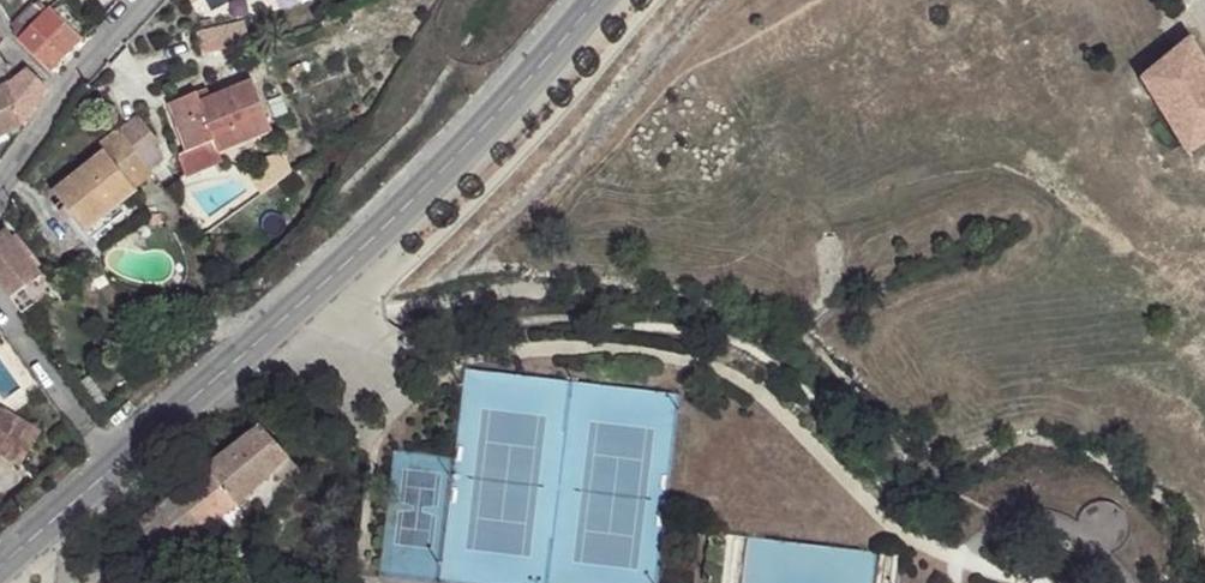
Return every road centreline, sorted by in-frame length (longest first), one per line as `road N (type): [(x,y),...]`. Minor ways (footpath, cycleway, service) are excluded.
road 1 (residential): [(600,0),(514,100),(258,347),(117,467)]
road 2 (unclassified): [(0,308),(117,467)]
road 3 (residential): [(117,467),(0,572)]
road 4 (residential): [(142,0),(64,93)]

